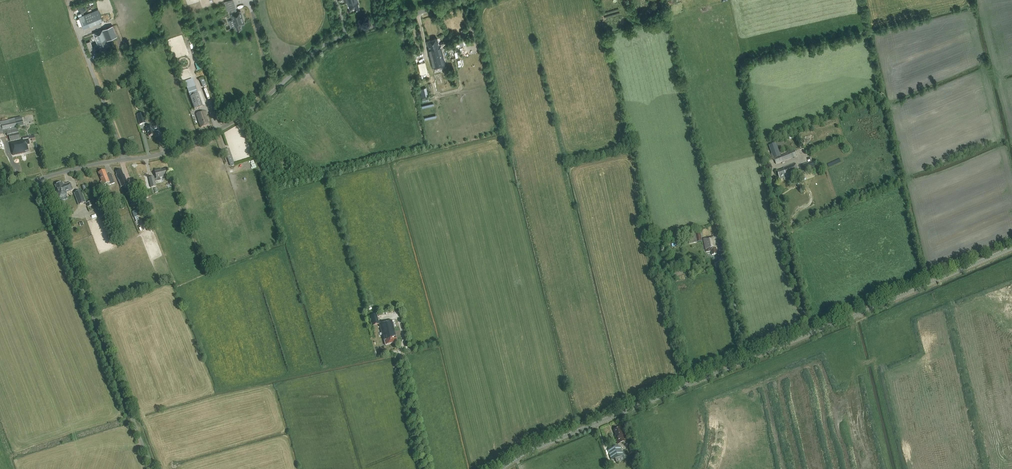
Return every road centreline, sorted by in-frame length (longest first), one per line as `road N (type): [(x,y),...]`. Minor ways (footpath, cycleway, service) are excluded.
road 1 (tertiary): [(502,468),(1011,249)]
road 2 (unclassified): [(39,179),(203,137),(245,114),(336,38),(464,0)]
road 3 (unclassified): [(152,468),(39,179)]
road 4 (track): [(810,334),(778,193)]
road 5 (track): [(126,160),(80,38)]

